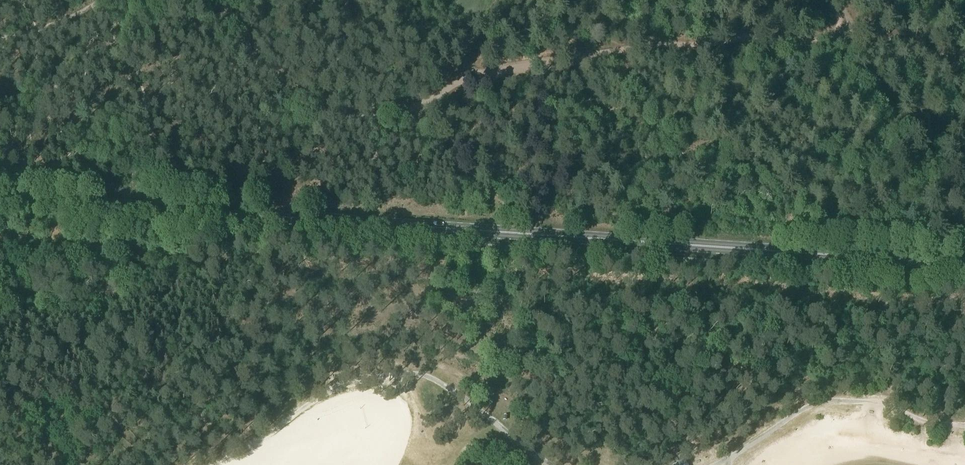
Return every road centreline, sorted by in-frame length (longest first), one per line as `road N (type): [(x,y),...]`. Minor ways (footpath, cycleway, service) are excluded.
road 1 (primary): [(964,267),(0,201)]
road 2 (track): [(964,63),(864,27),(791,45),(720,40),(585,47),(488,68),(409,109),(335,116),(256,65),(220,0)]

